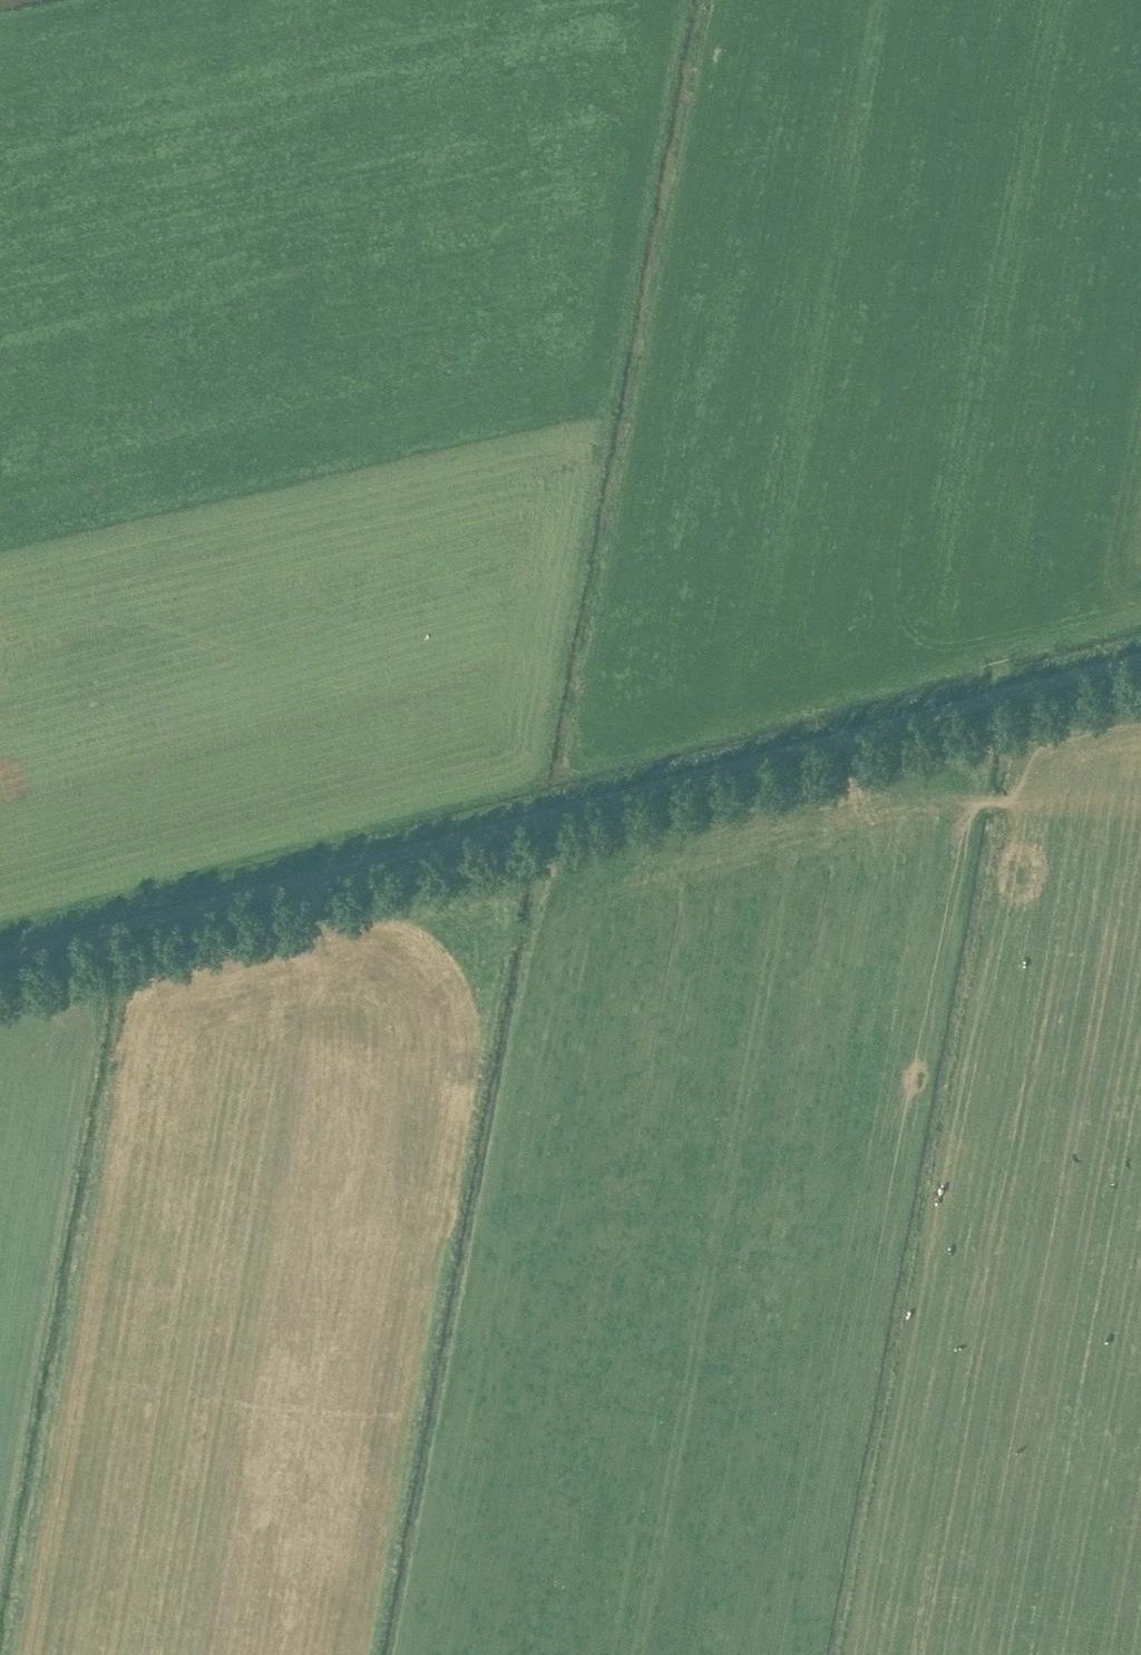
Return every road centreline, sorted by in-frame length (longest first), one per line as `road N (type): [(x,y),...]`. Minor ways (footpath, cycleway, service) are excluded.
road 1 (unclassified): [(0,961),(1140,661)]

